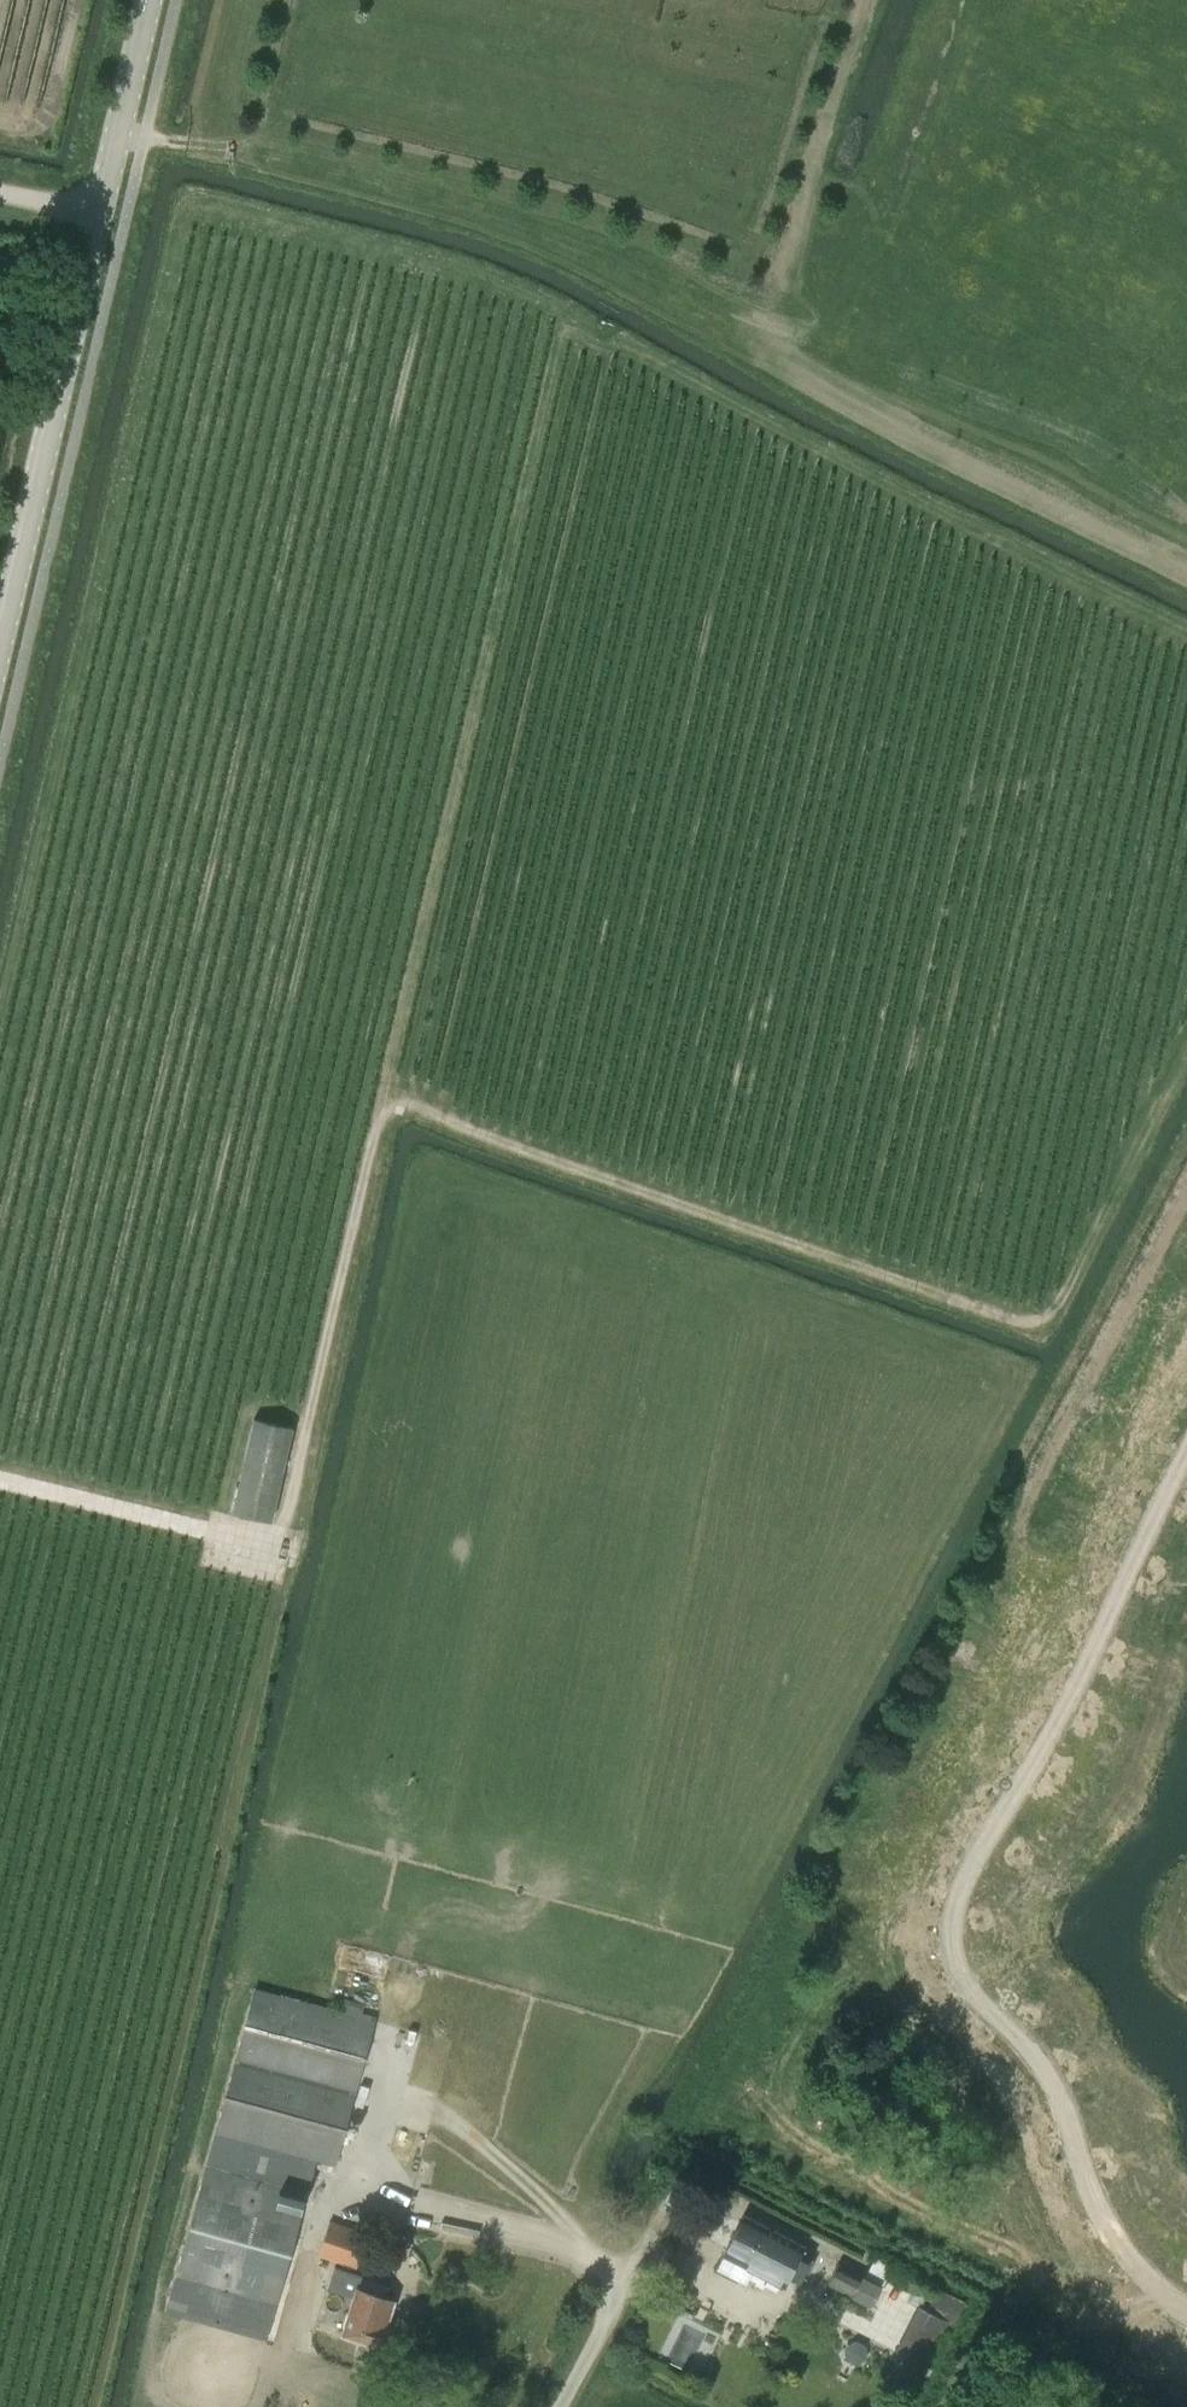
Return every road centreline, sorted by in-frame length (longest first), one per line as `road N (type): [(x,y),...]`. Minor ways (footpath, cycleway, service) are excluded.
road 1 (residential): [(1186,1446),(958,1893),(948,1946),(965,1991),(1046,2063),(1104,2226),(1153,2287),(1186,2309)]
road 2 (secondary): [(0,634),(146,0)]

